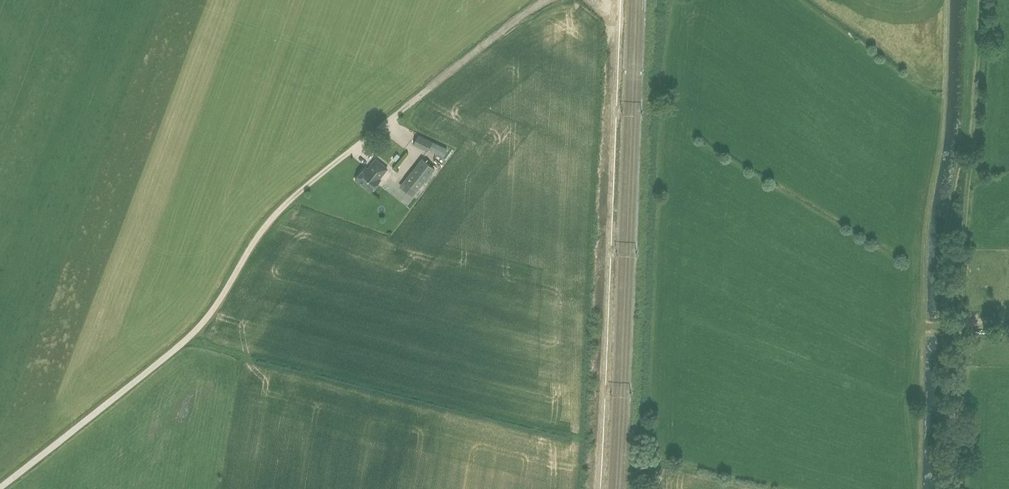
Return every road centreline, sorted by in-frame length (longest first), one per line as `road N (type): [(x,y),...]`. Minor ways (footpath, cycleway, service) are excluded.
road 1 (unclassified): [(0,487),(192,334),(275,213),(401,110)]
road 2 (track): [(959,324),(978,0)]
road 3 (track): [(401,110),(541,0)]

